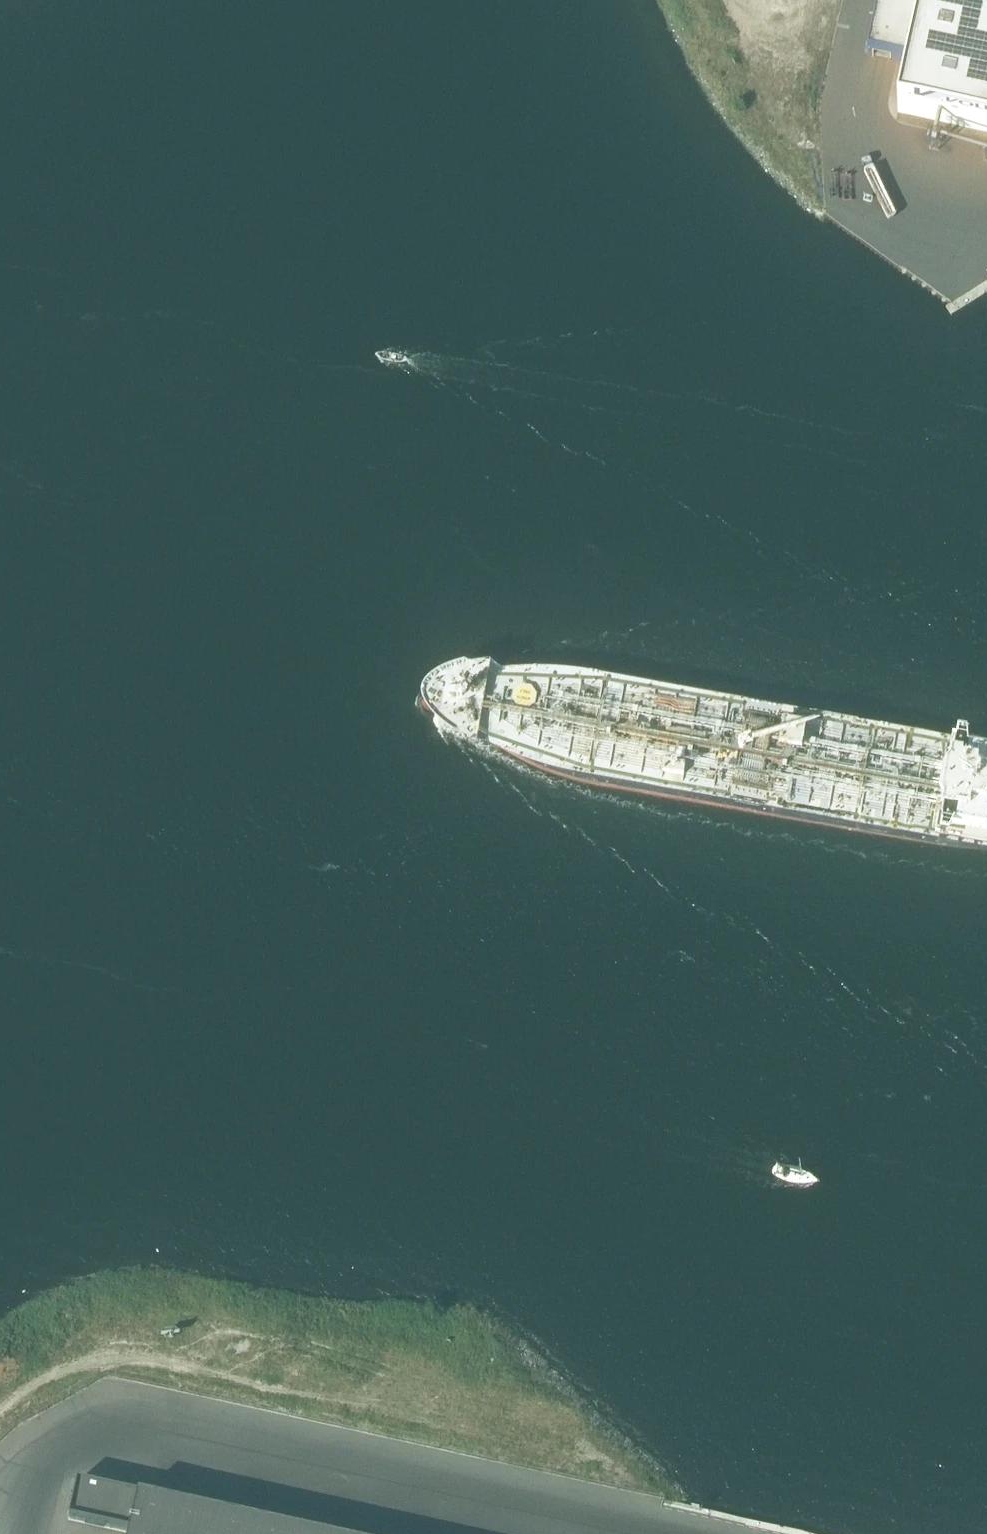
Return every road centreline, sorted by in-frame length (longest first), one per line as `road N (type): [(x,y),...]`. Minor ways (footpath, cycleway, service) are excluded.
road 1 (track): [(437,1397),(289,1389),(131,1349),(75,1354),(0,1408)]

